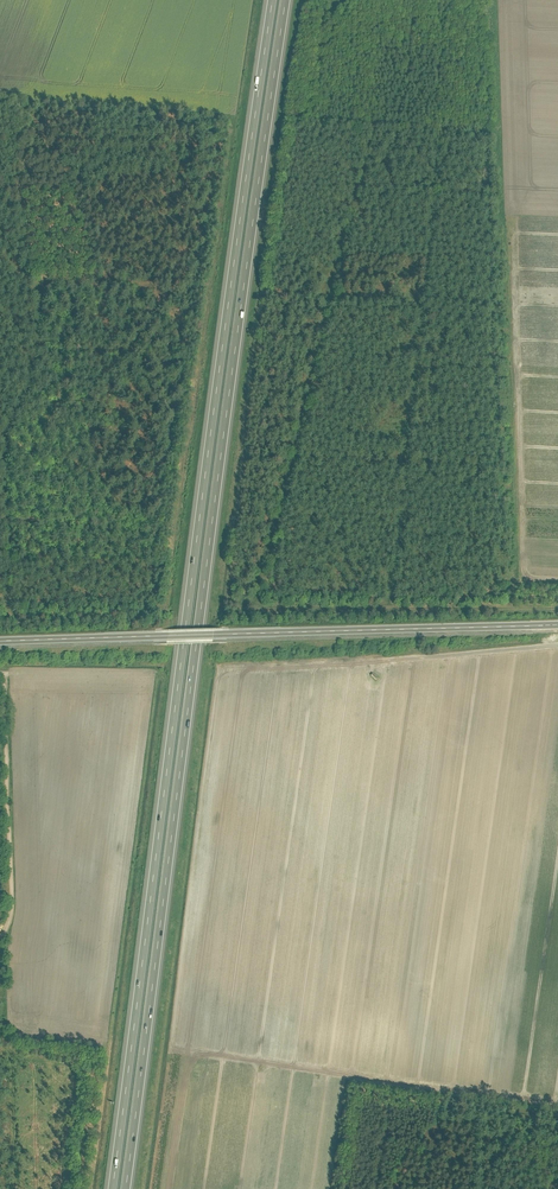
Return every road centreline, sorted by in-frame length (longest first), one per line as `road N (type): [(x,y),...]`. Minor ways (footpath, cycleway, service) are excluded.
road 1 (motorway): [(126,1188),(286,0)]
road 2 (motorway): [(273,0),(113,1188)]
road 3 (tertiary): [(0,642),(557,625)]
road 4 (track): [(557,608),(268,608)]
road 5 (track): [(0,673),(11,909),(0,935)]
road 6 (track): [(386,660),(557,645)]

